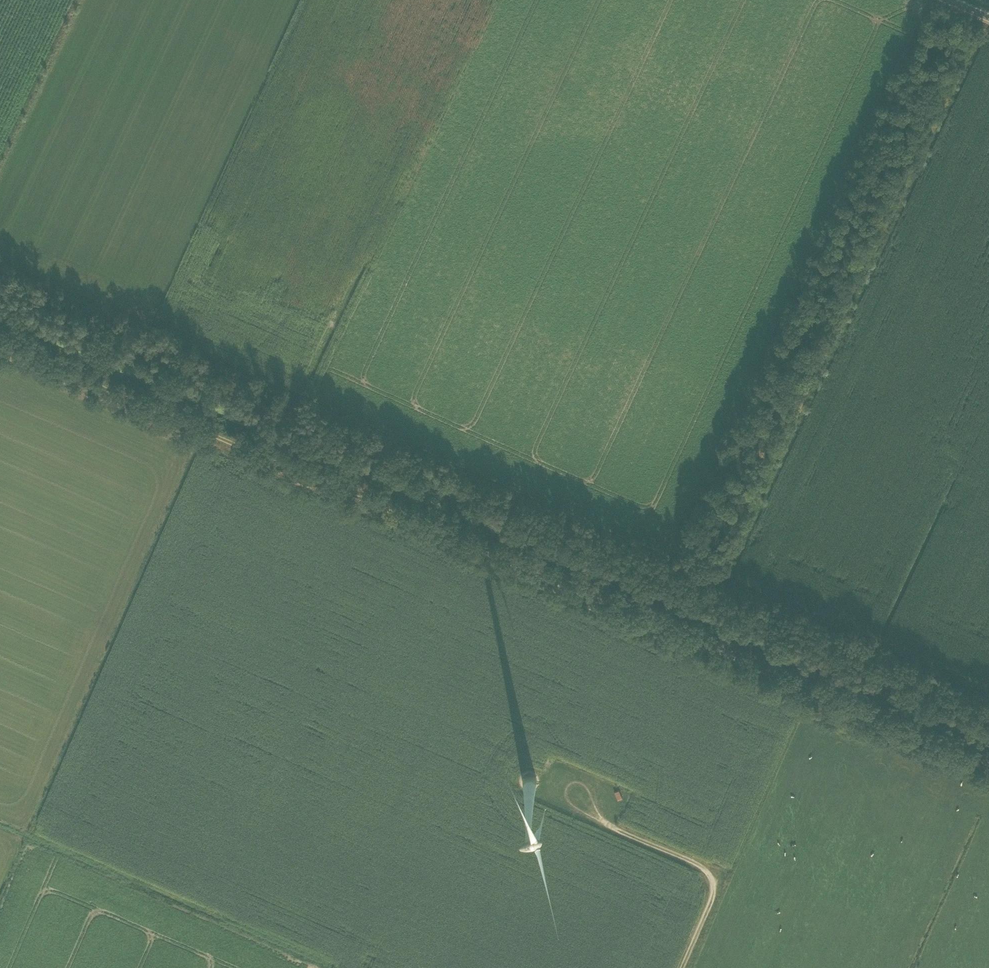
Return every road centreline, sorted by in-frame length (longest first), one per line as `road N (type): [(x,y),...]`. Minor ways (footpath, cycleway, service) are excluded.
road 1 (track): [(0,342),(988,766)]

